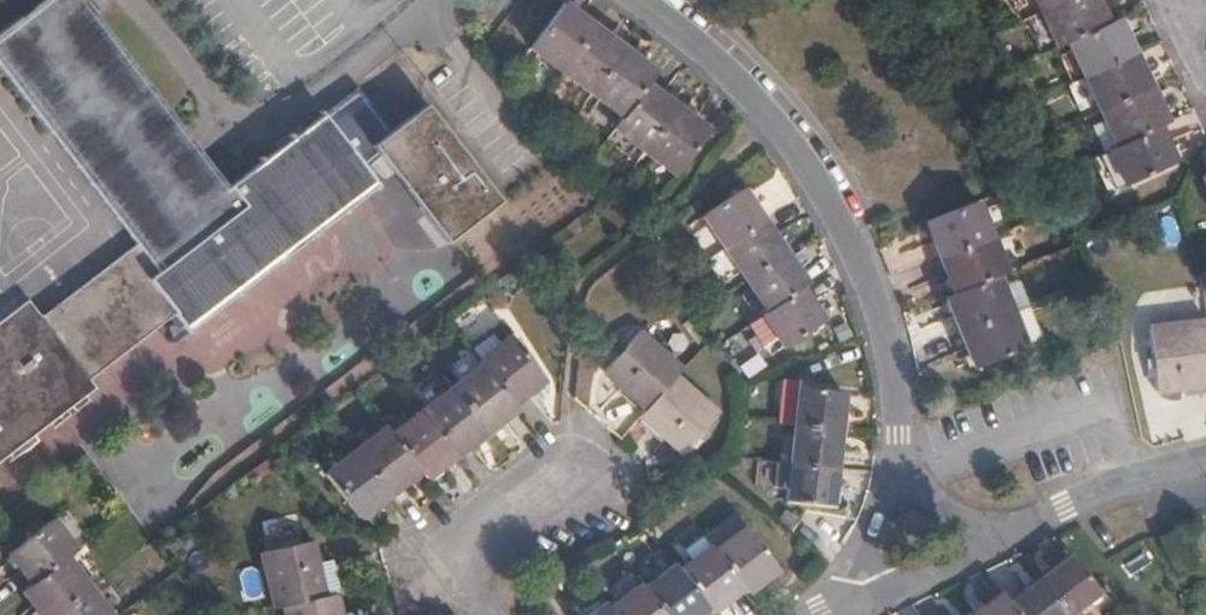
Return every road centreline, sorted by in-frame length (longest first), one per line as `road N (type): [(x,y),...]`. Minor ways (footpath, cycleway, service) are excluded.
road 1 (residential): [(638,0),(697,42),(767,120),(818,197),(880,326),(902,495)]
road 2 (residential): [(479,604),(433,539),(585,424),(630,467),(619,518)]
road 3 (residential): [(978,542),(1163,463),(1205,454)]
road 4 (residential): [(619,518),(479,604)]
road 5 (residential): [(852,596),(978,542)]

